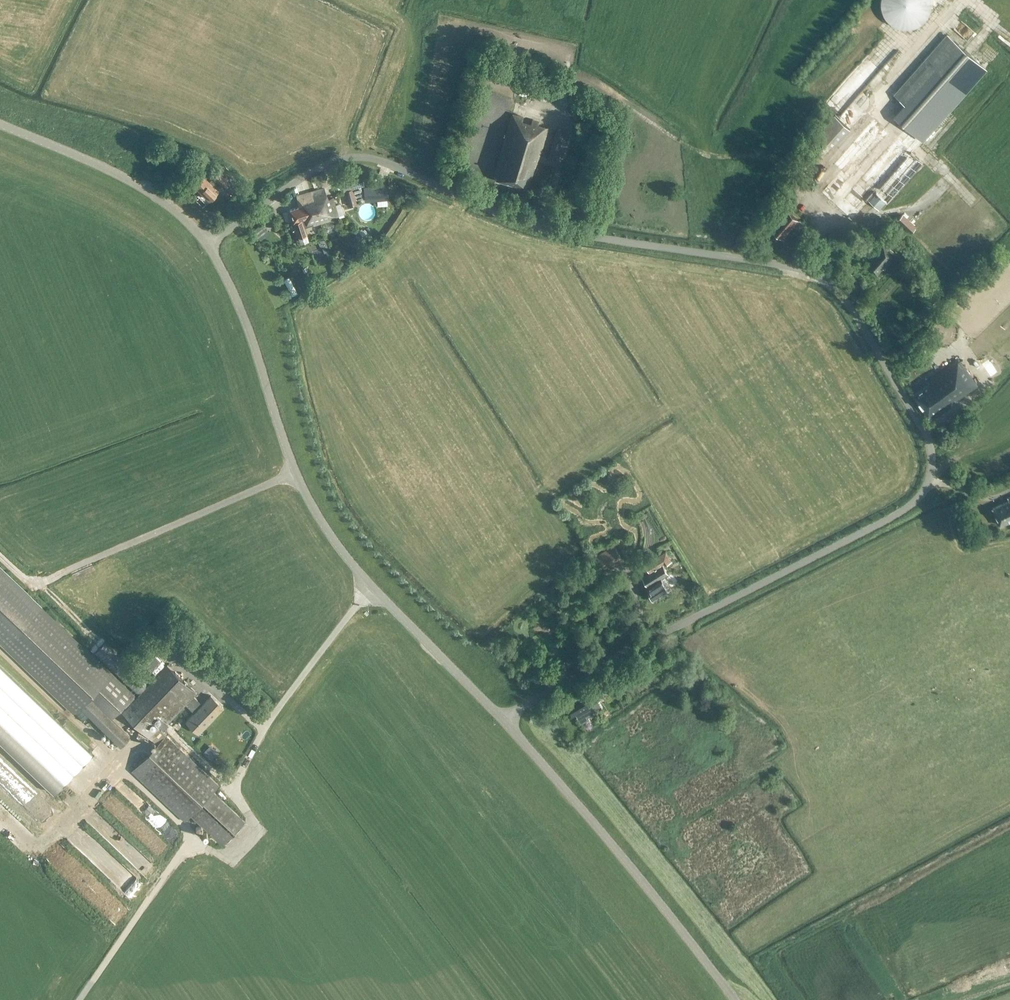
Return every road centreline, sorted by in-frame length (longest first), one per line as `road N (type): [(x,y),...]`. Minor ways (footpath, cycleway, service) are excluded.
road 1 (unclassified): [(504,721),(920,495),(931,462),(926,435),(854,316),(831,285),(795,267),(532,225),(373,158),(322,165),(206,243)]
road 2 (tertiary): [(504,721),(372,587),(324,525),(289,455),(239,305),(206,243)]
road 3 (tertiary): [(734,999),(504,721)]
road 4 (tertiary): [(206,243),(137,185),(0,124)]

